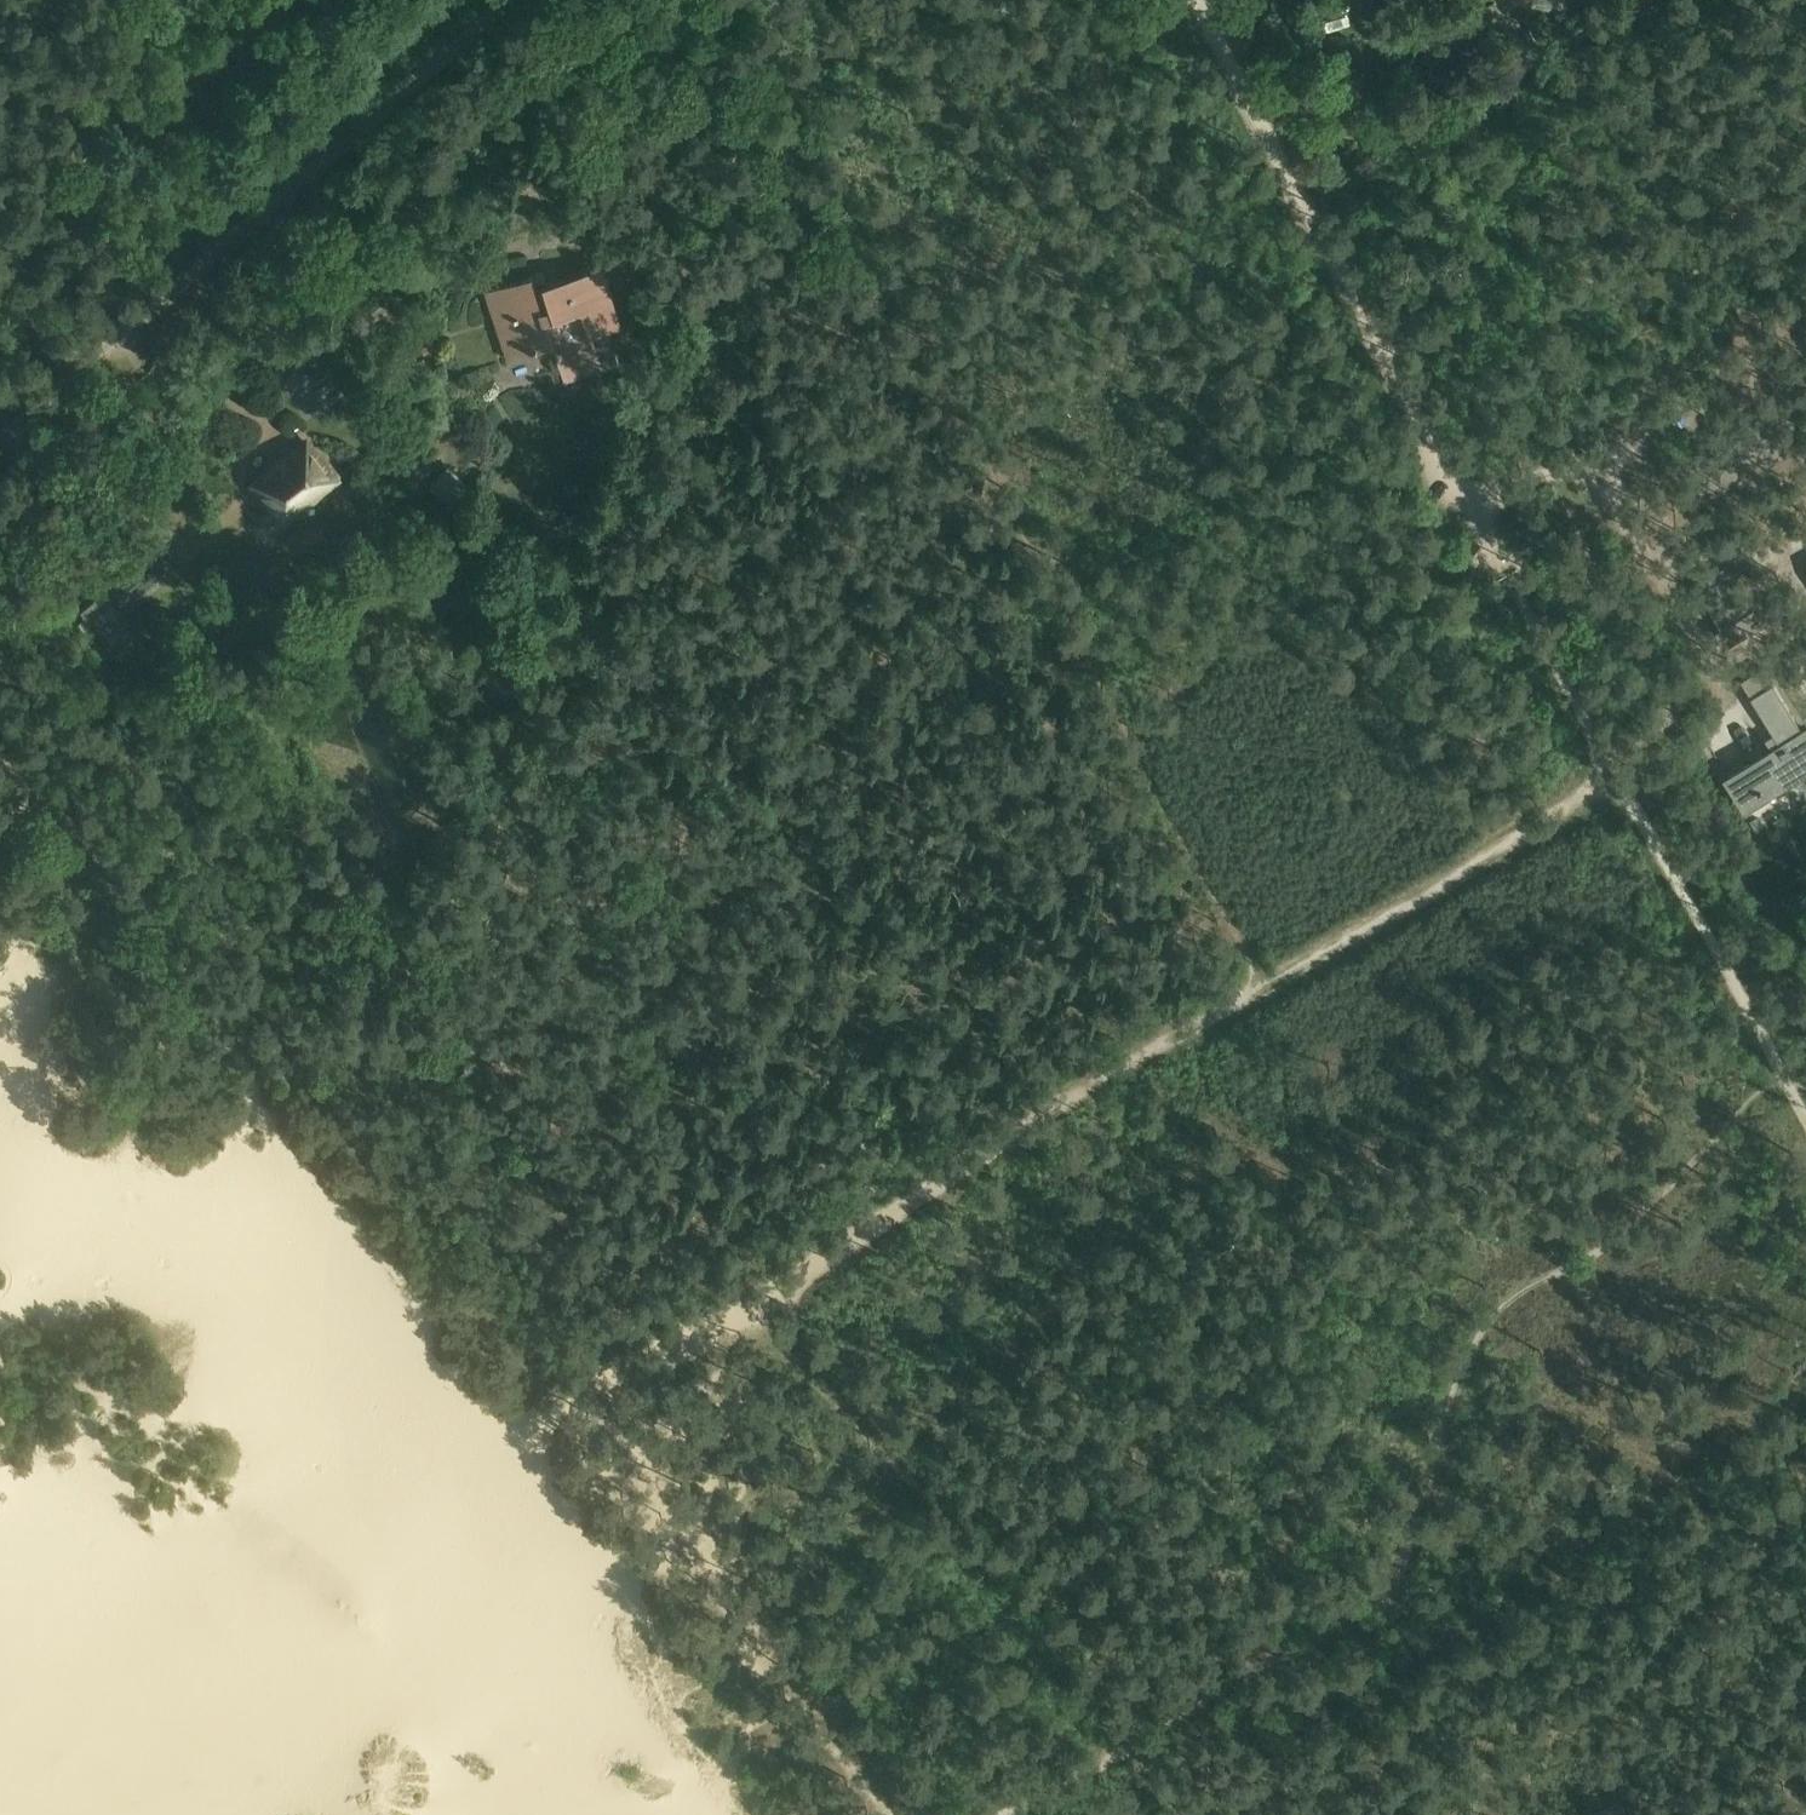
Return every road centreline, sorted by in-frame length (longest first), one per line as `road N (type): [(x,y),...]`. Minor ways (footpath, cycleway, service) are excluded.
road 1 (track): [(1805,1120),(1195,0)]
road 2 (track): [(509,0),(0,440)]

